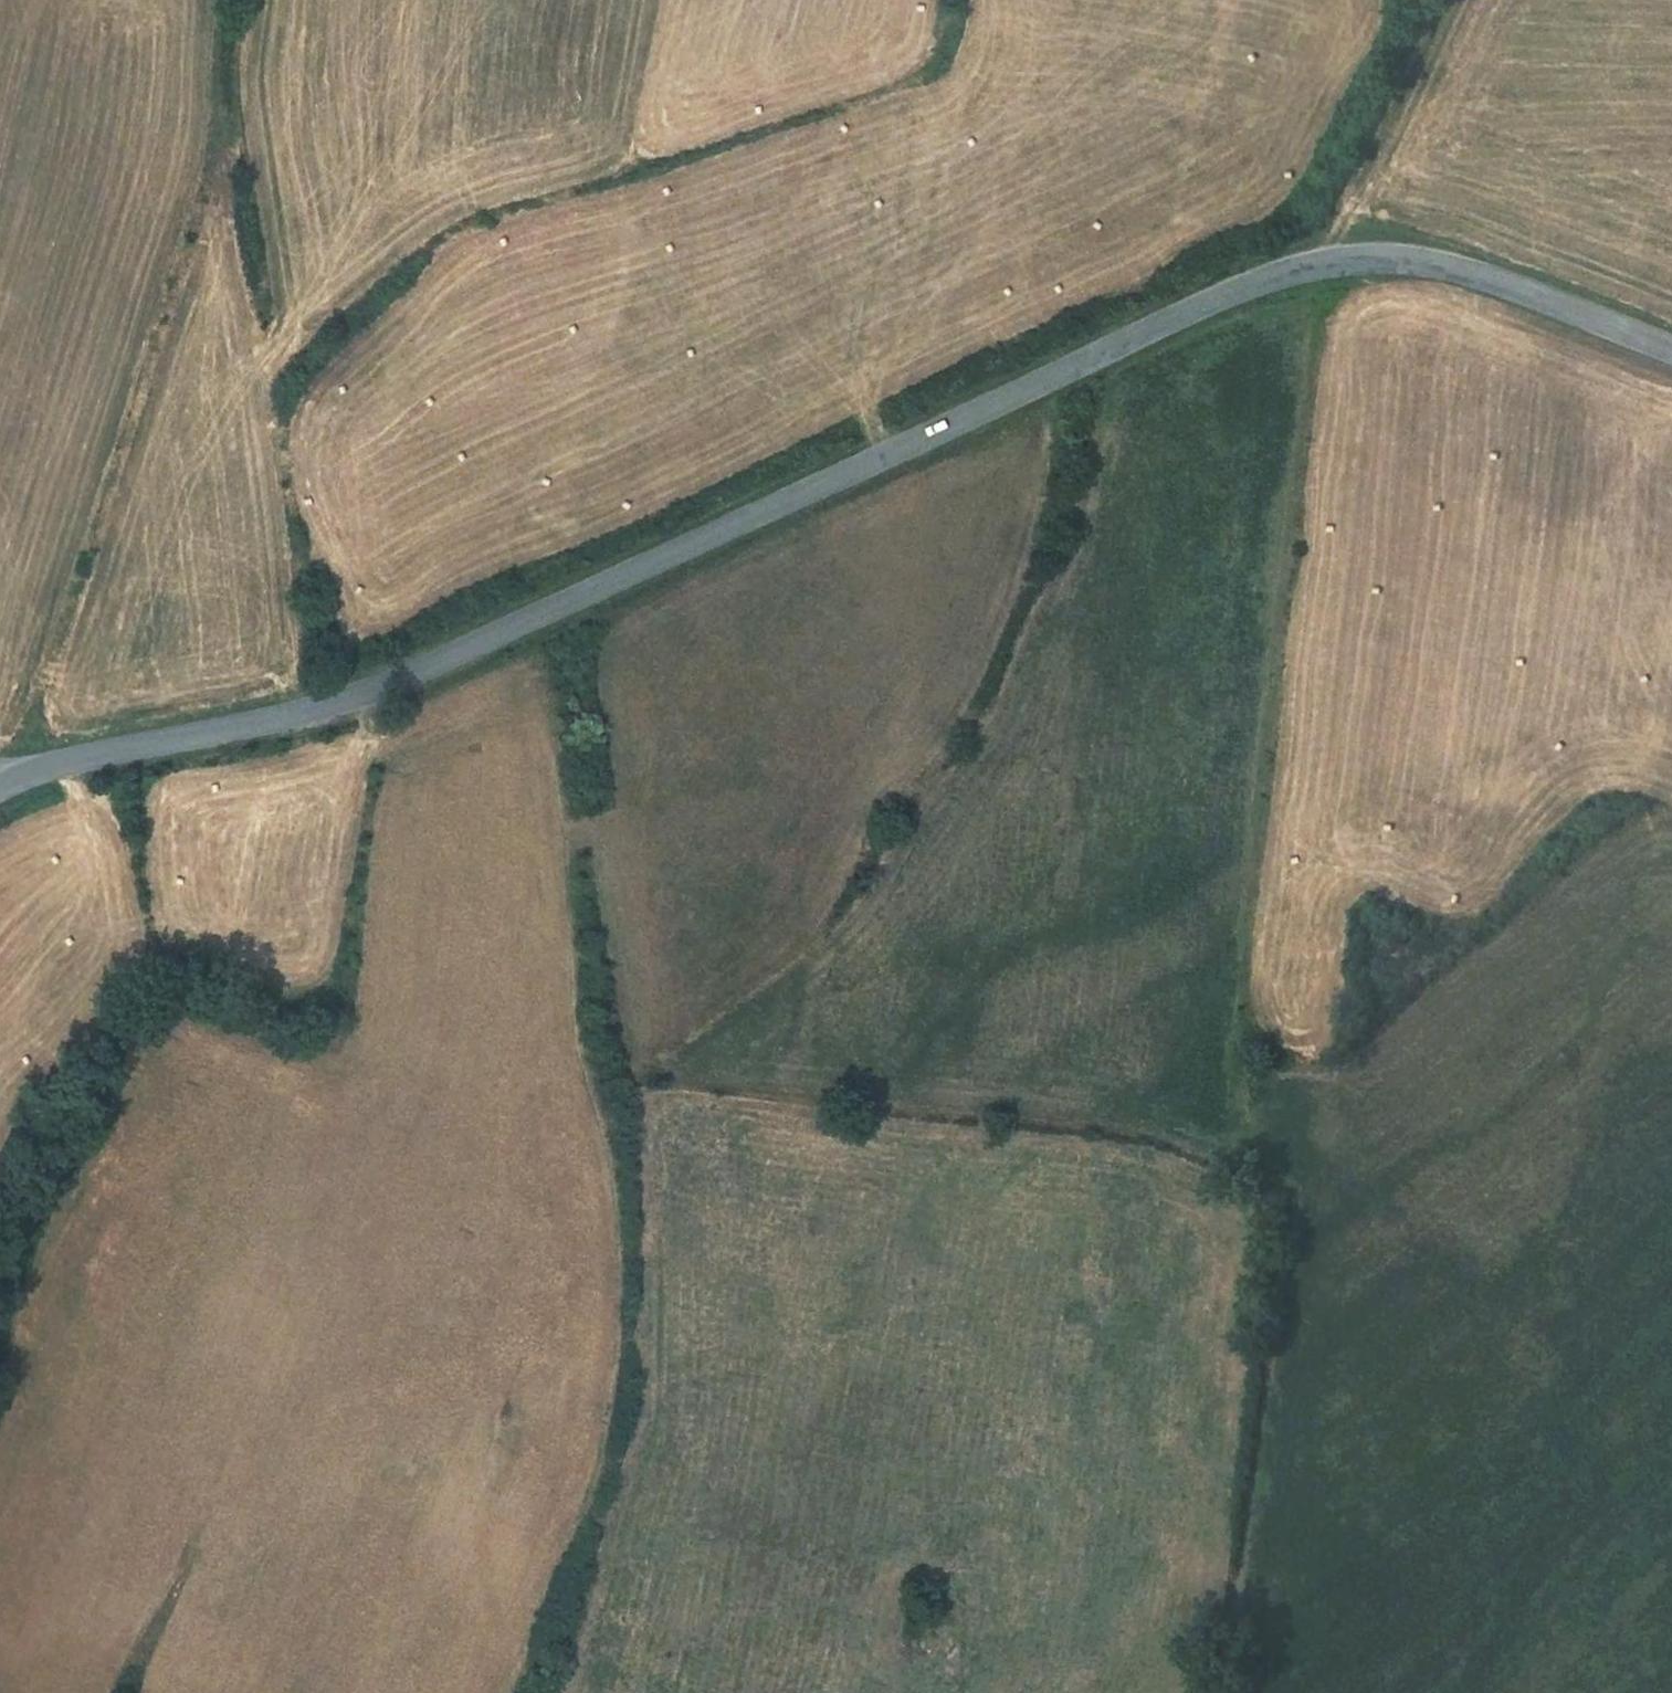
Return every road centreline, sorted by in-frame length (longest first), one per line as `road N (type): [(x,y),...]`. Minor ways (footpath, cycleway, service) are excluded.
road 1 (unclassified): [(0,785),(379,688),(1255,279),(1341,258),(1438,262),(1671,348)]

